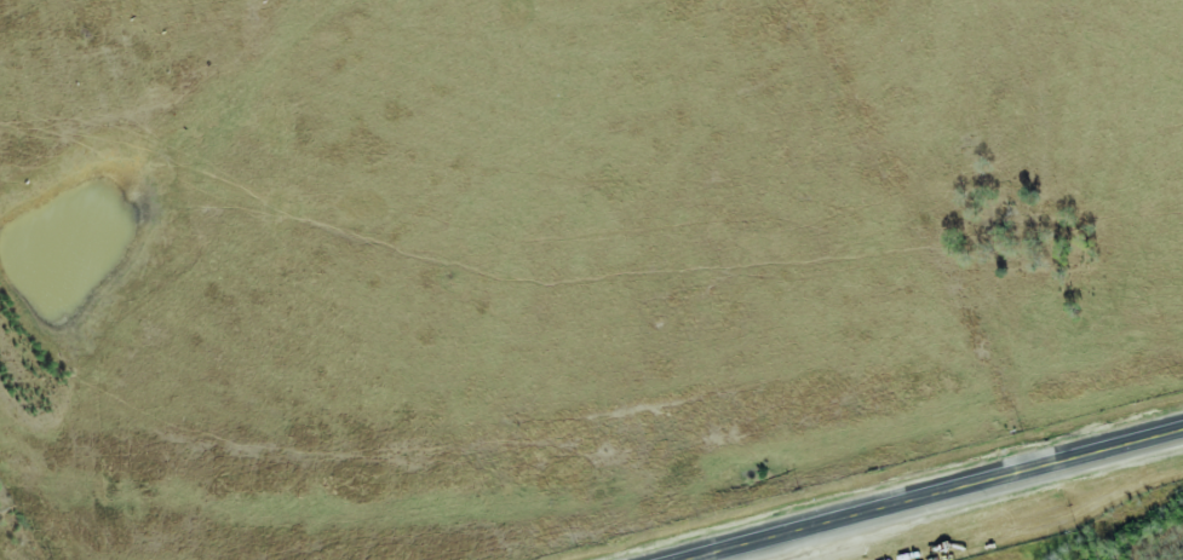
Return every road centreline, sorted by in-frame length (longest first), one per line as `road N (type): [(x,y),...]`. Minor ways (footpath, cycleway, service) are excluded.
road 1 (residential): [(1033,473),(1026,373),(795,0)]
road 2 (trunk): [(1182,434),(701,559)]

